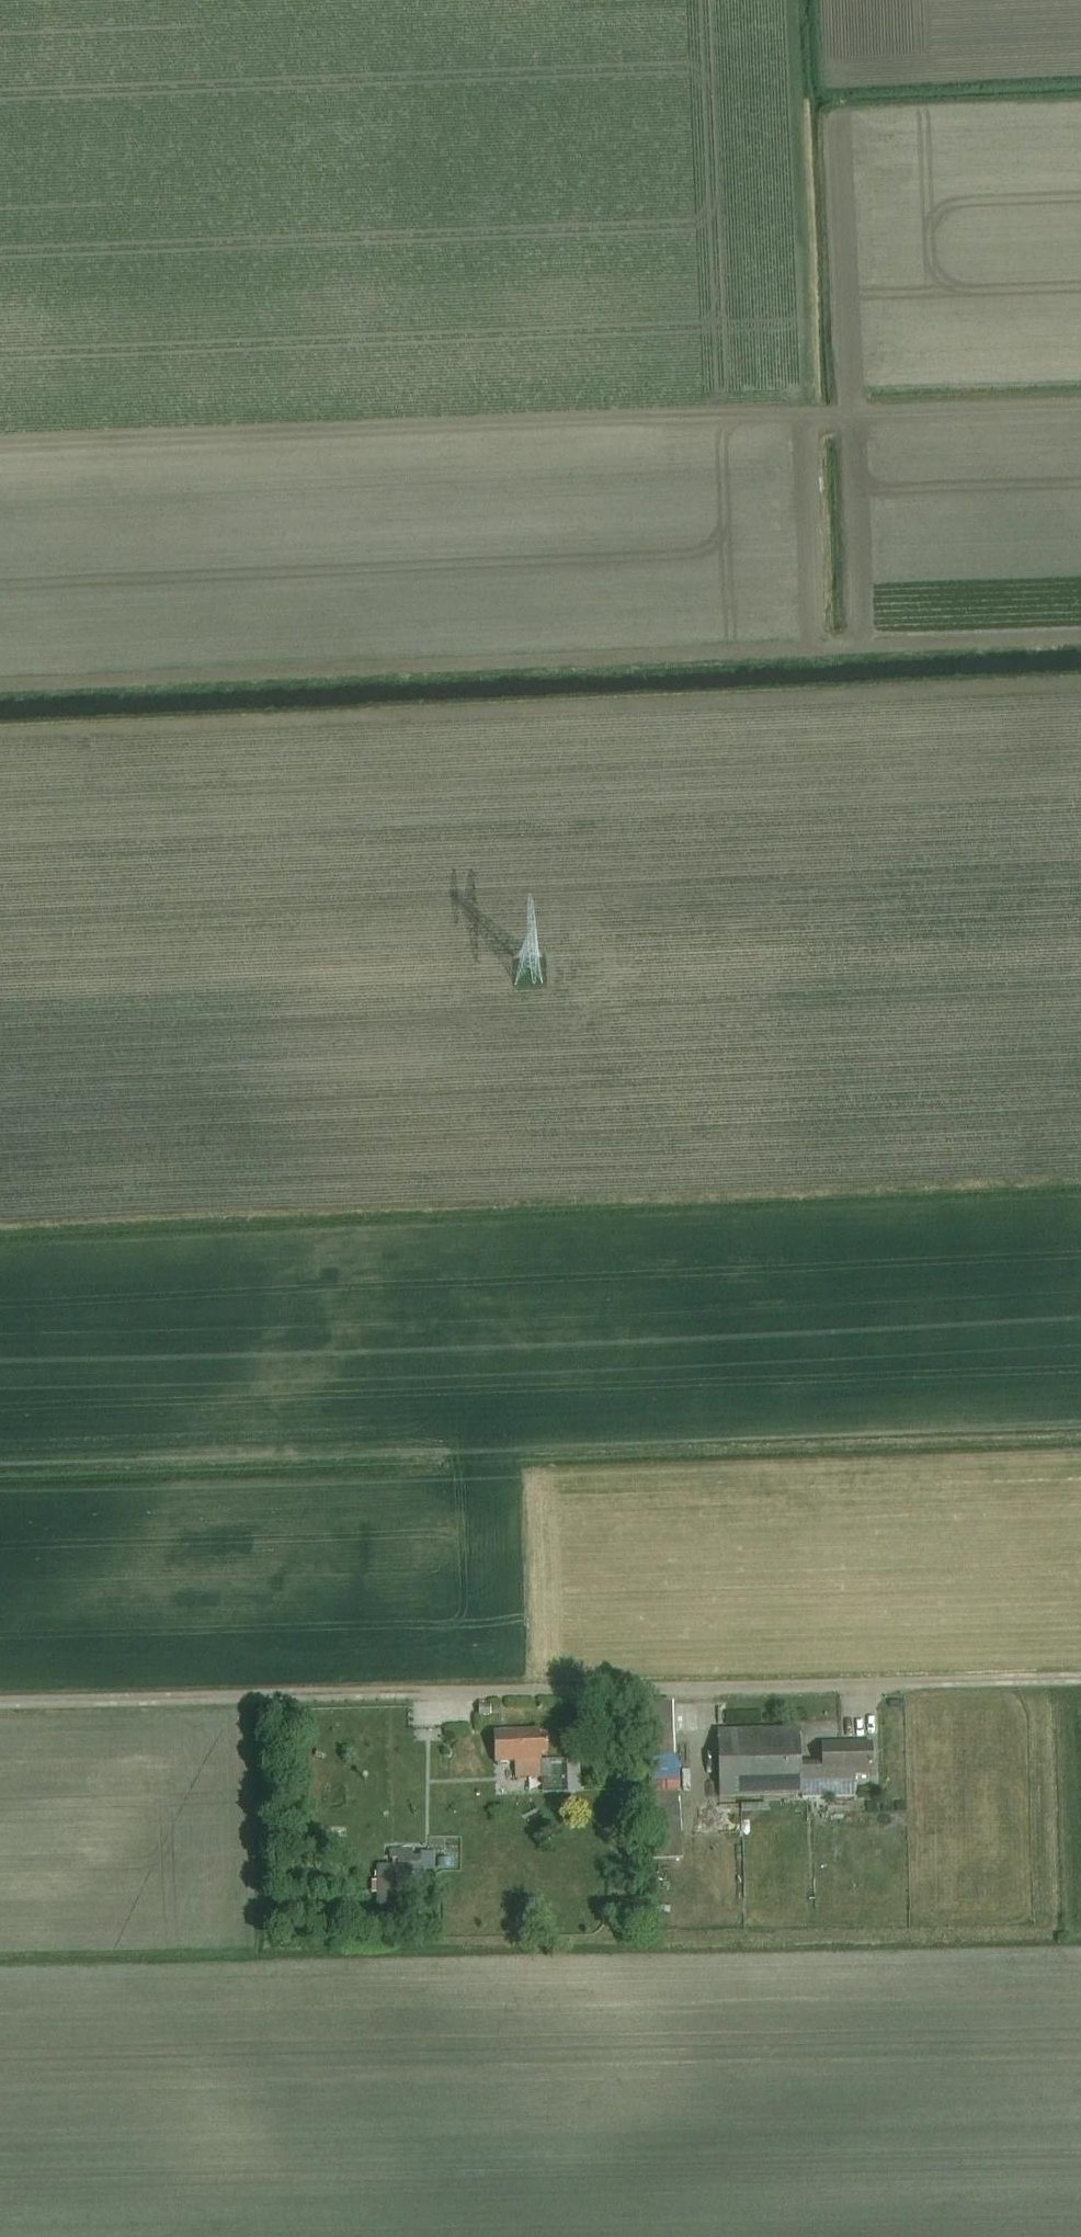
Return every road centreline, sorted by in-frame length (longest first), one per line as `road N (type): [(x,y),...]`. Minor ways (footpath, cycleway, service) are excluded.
road 1 (track): [(0,1706),(1080,1681)]

